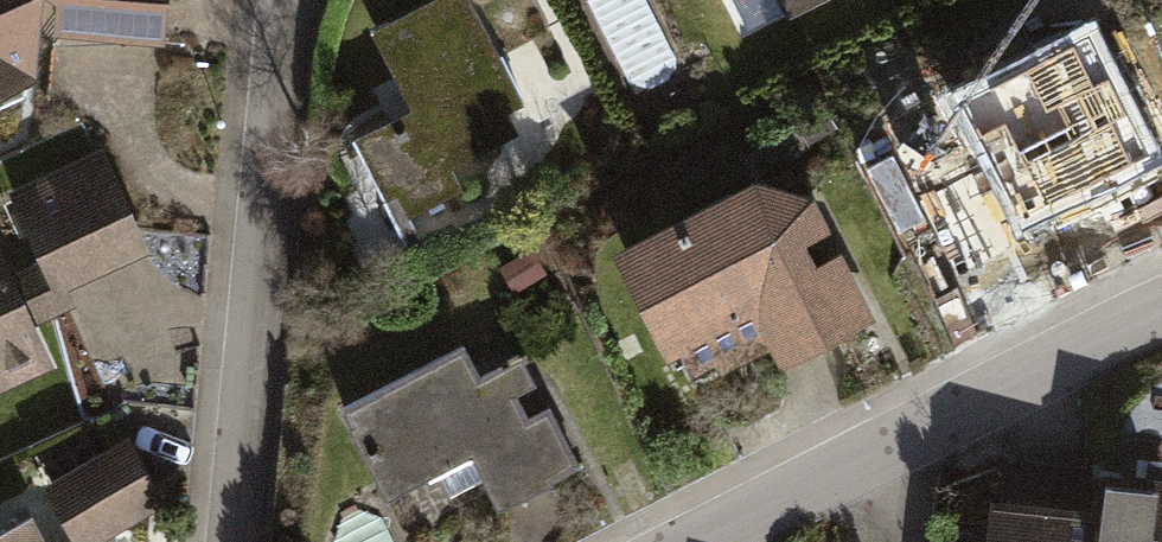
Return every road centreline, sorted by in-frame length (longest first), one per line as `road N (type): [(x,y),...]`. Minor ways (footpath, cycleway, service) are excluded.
road 1 (residential): [(294,0),(236,541)]
road 2 (residential): [(1161,308),(697,541)]

